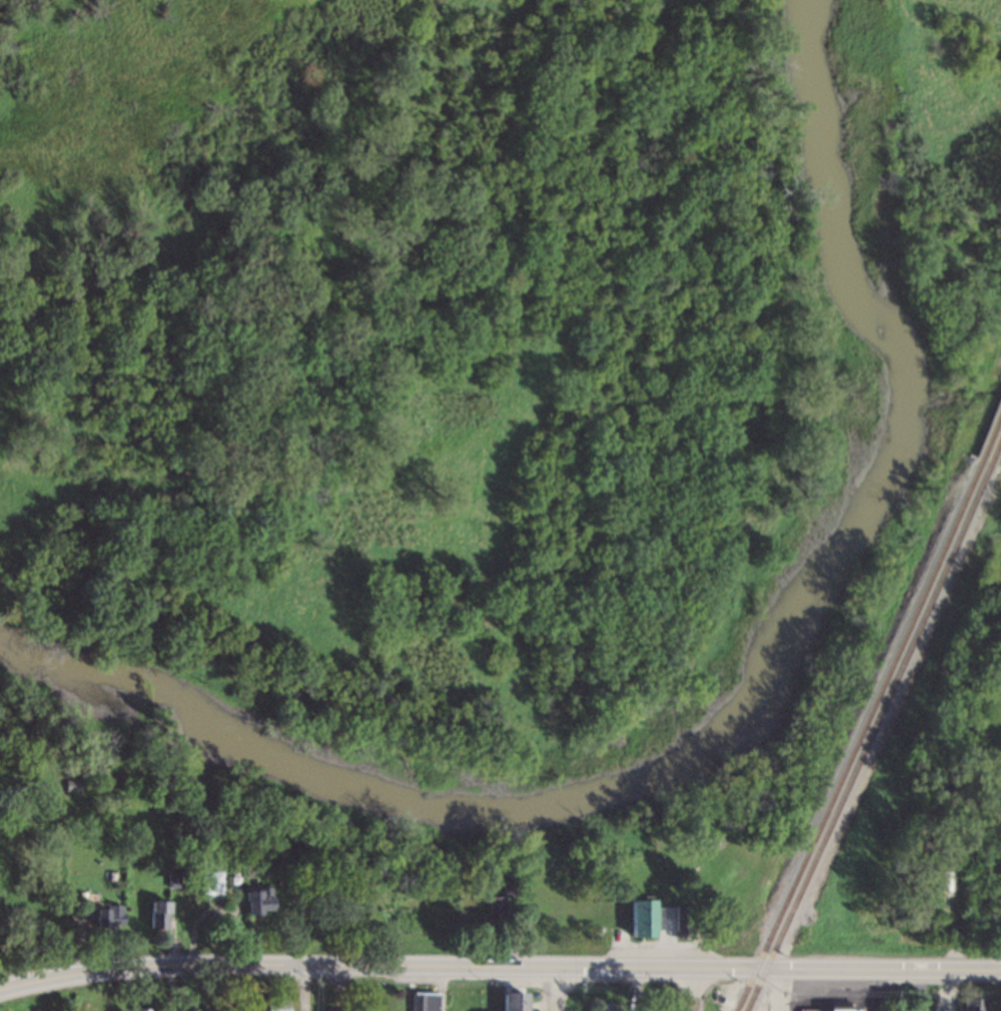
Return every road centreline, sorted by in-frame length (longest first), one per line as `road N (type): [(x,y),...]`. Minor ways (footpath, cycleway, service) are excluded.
road 1 (tertiary): [(0,989),(144,967),(1000,971)]

